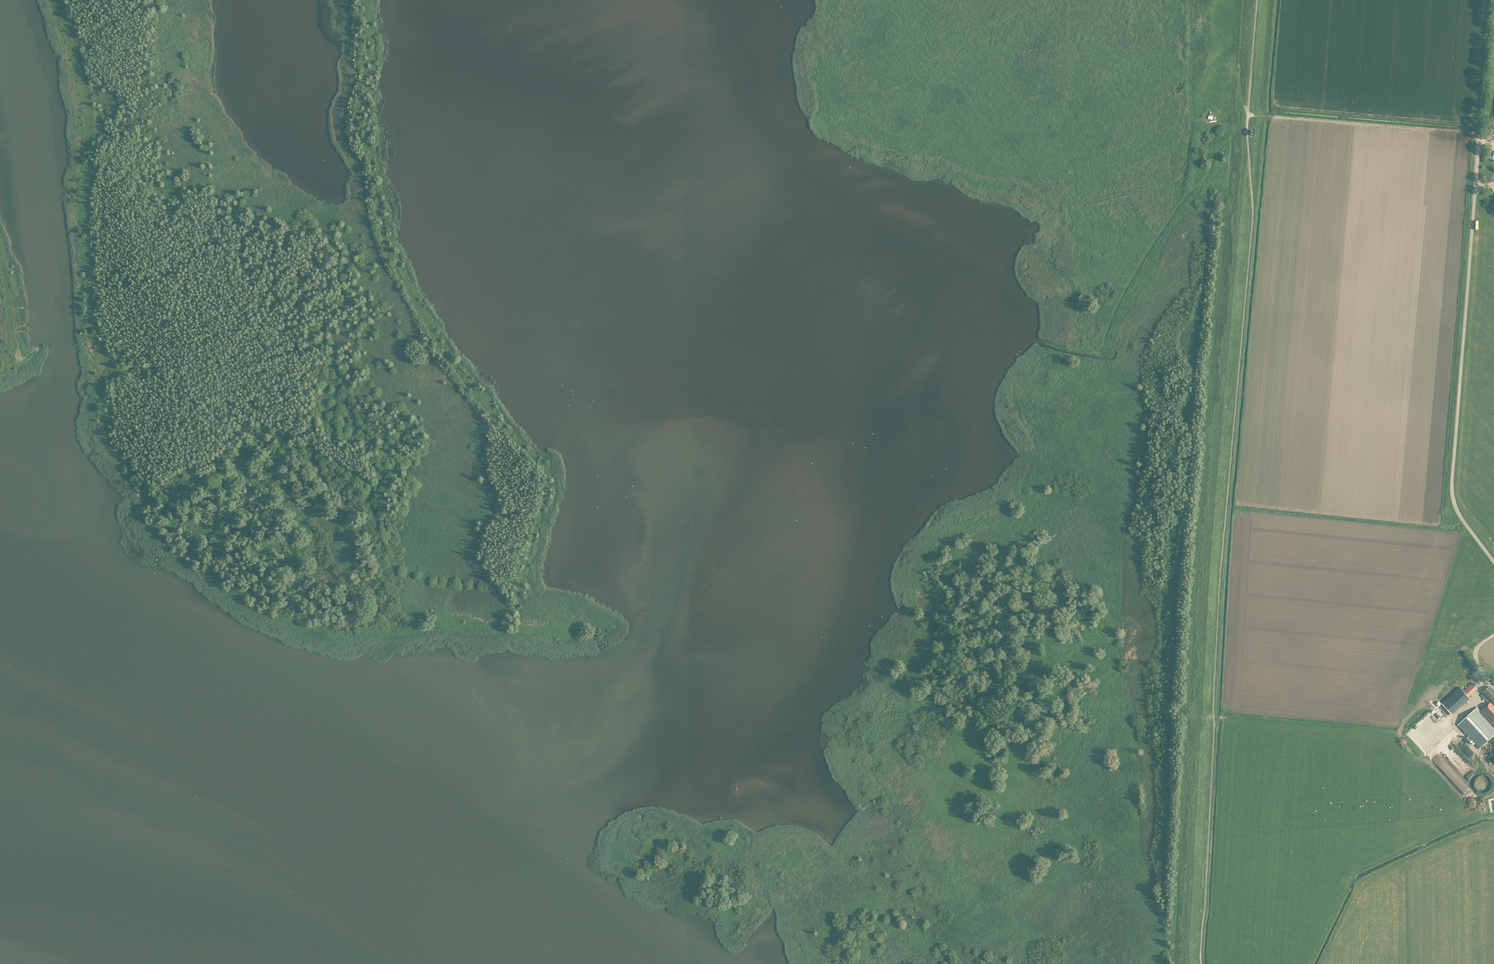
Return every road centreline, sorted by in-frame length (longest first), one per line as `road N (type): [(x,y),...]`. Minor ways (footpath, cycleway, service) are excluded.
road 1 (unclassified): [(1493,562),(1459,514),(1451,487),(1488,0)]
road 2 (track): [(1248,114),(1479,133)]

